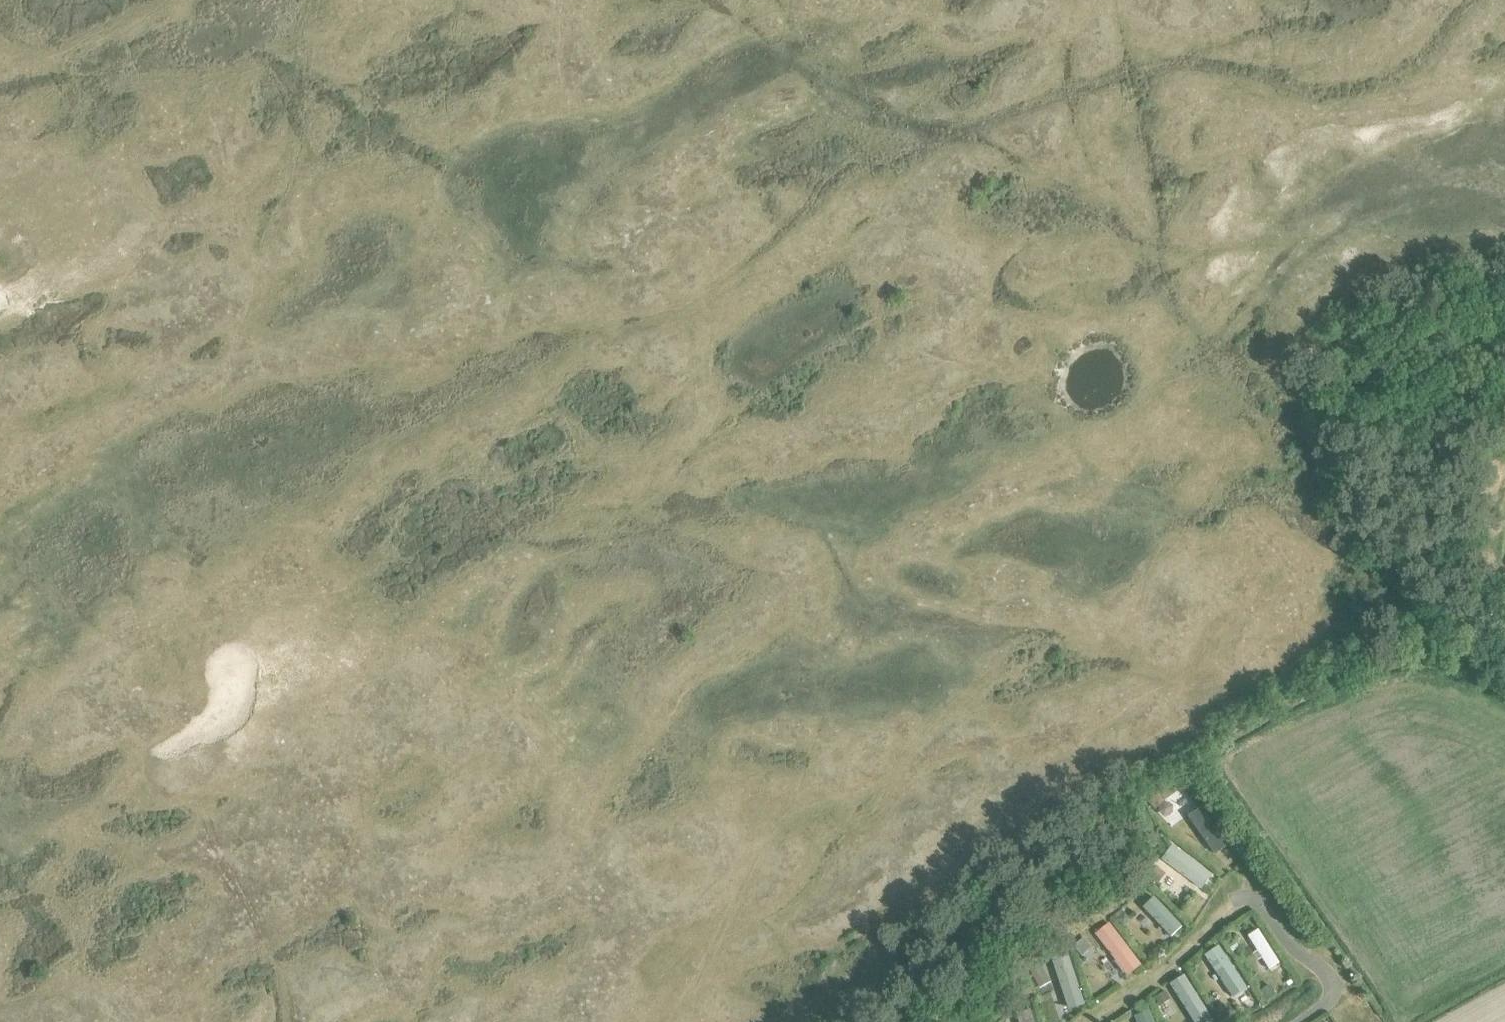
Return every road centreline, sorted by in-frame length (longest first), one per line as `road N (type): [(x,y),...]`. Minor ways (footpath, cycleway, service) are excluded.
road 1 (track): [(1415,642),(1157,747),(912,921),(804,1021)]
road 2 (track): [(1238,903),(1199,944),(1092,1021)]

